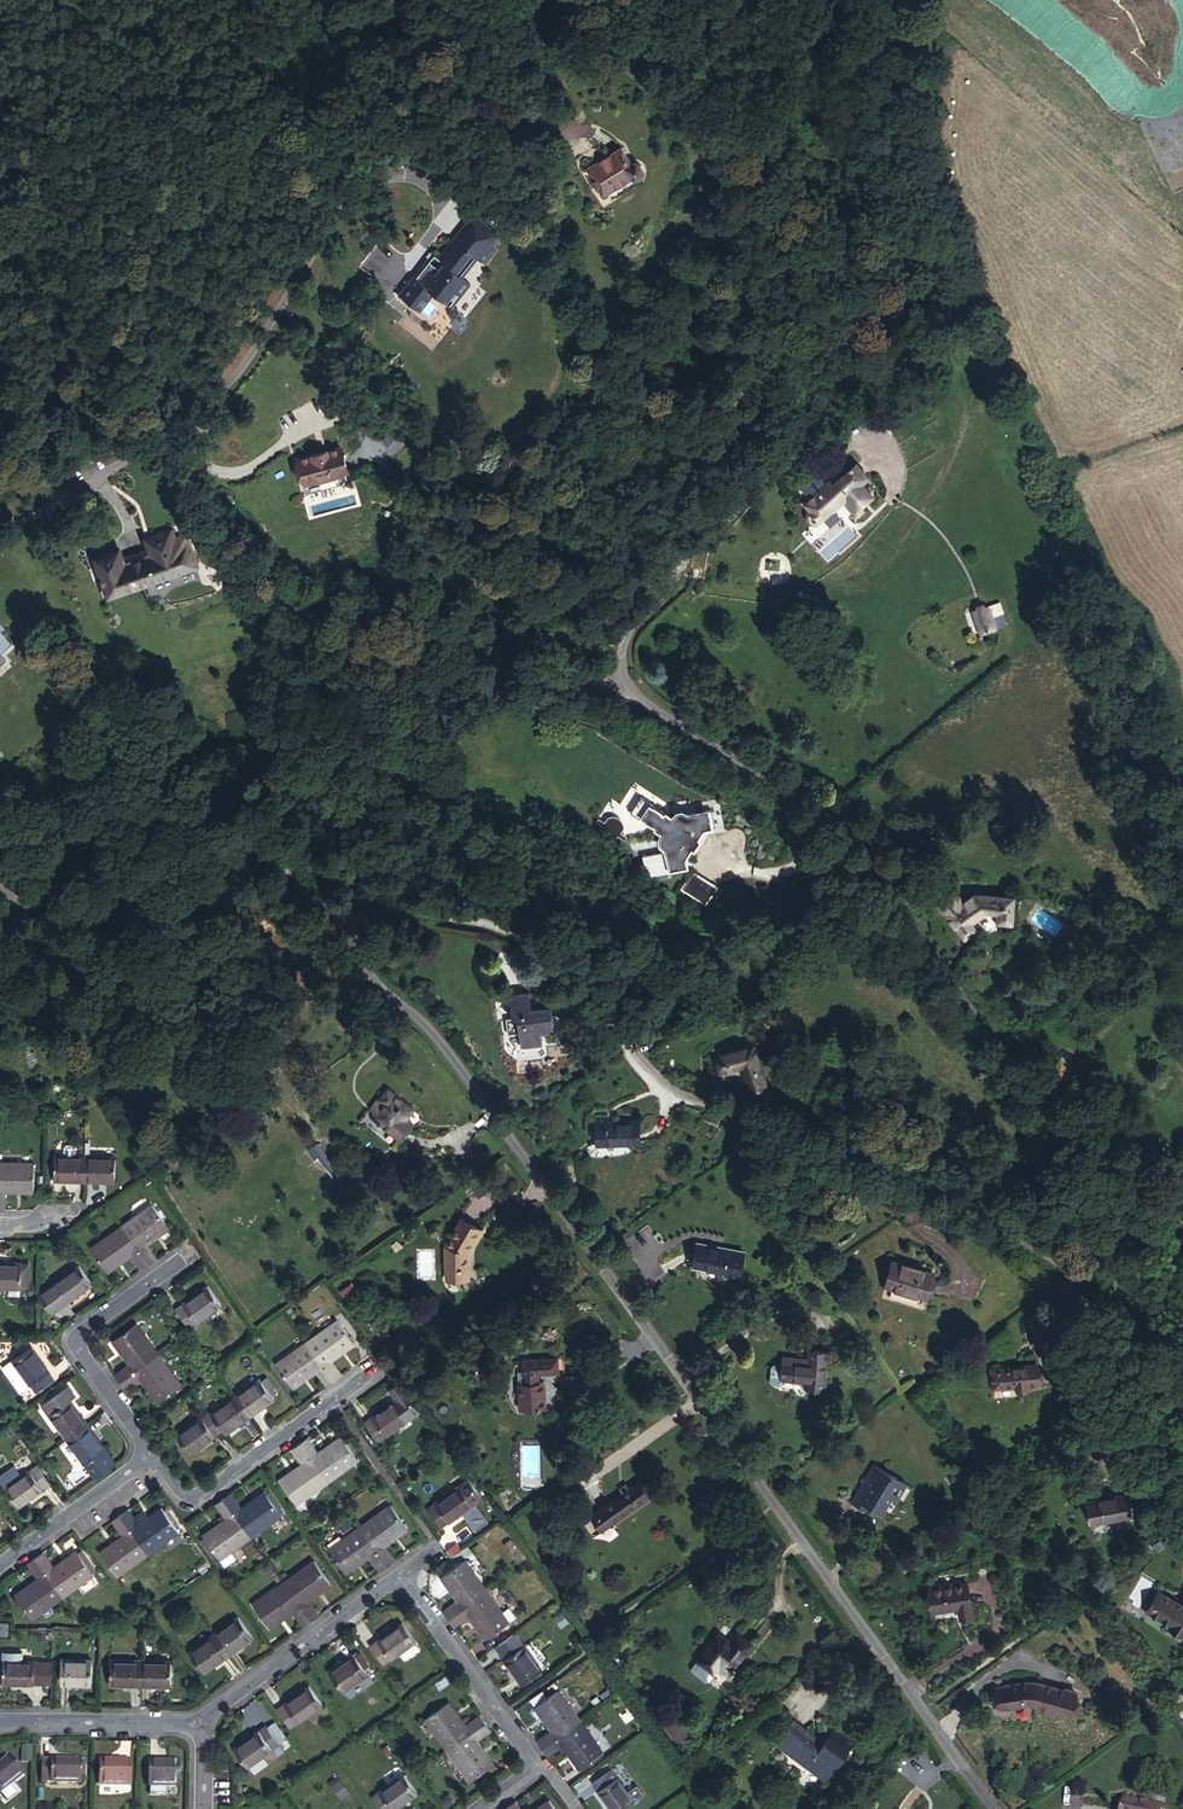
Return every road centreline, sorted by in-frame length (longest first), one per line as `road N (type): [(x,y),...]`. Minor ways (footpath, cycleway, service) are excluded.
road 1 (residential): [(1182,1315),(841,824),(638,695),(615,648),(669,574),(770,462)]
road 2 (residential): [(989,1808),(441,1050),(336,941)]
road 3 (residential): [(336,941),(348,916),(400,908),(503,926),(662,1078),(877,1186),(1107,1285),(1182,1341)]
road 4 (residential): [(0,526),(65,497),(217,390),(359,178),(394,156)]
road 5 (residential): [(336,941),(264,907),(100,910),(18,896),(0,884)]
road 6 (residential): [(395,1574),(540,1764),(477,1808)]
road 7 (residential): [(151,1460),(188,1507),(378,1367)]
road 8 (residential): [(151,1460),(73,1345),(194,1254)]
road 9 (residential): [(196,1727),(395,1574)]
road 10 (residential): [(0,1725),(196,1727)]
road 11 (residential): [(0,1571),(151,1460)]

